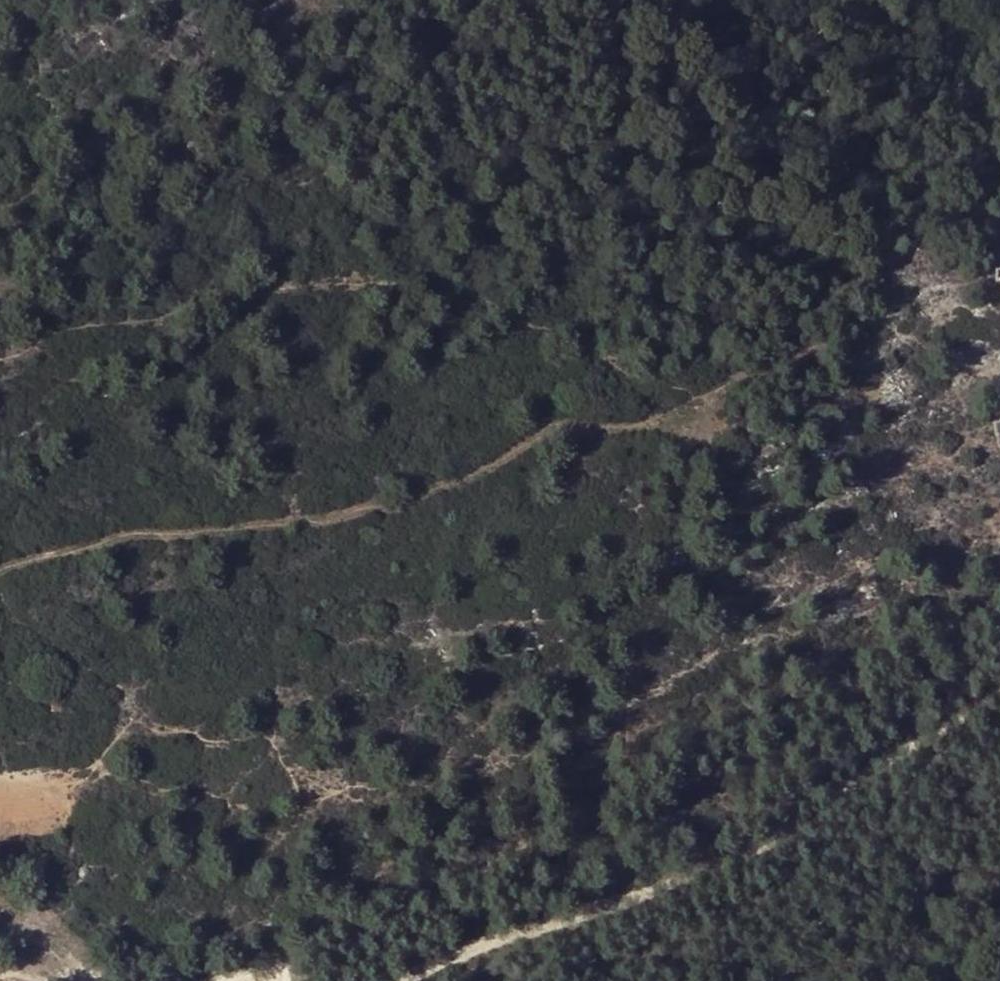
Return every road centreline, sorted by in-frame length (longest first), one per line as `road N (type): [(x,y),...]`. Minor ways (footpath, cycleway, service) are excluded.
road 1 (track): [(387,980),(592,897),(713,860),(801,813),(933,710),(999,682)]

